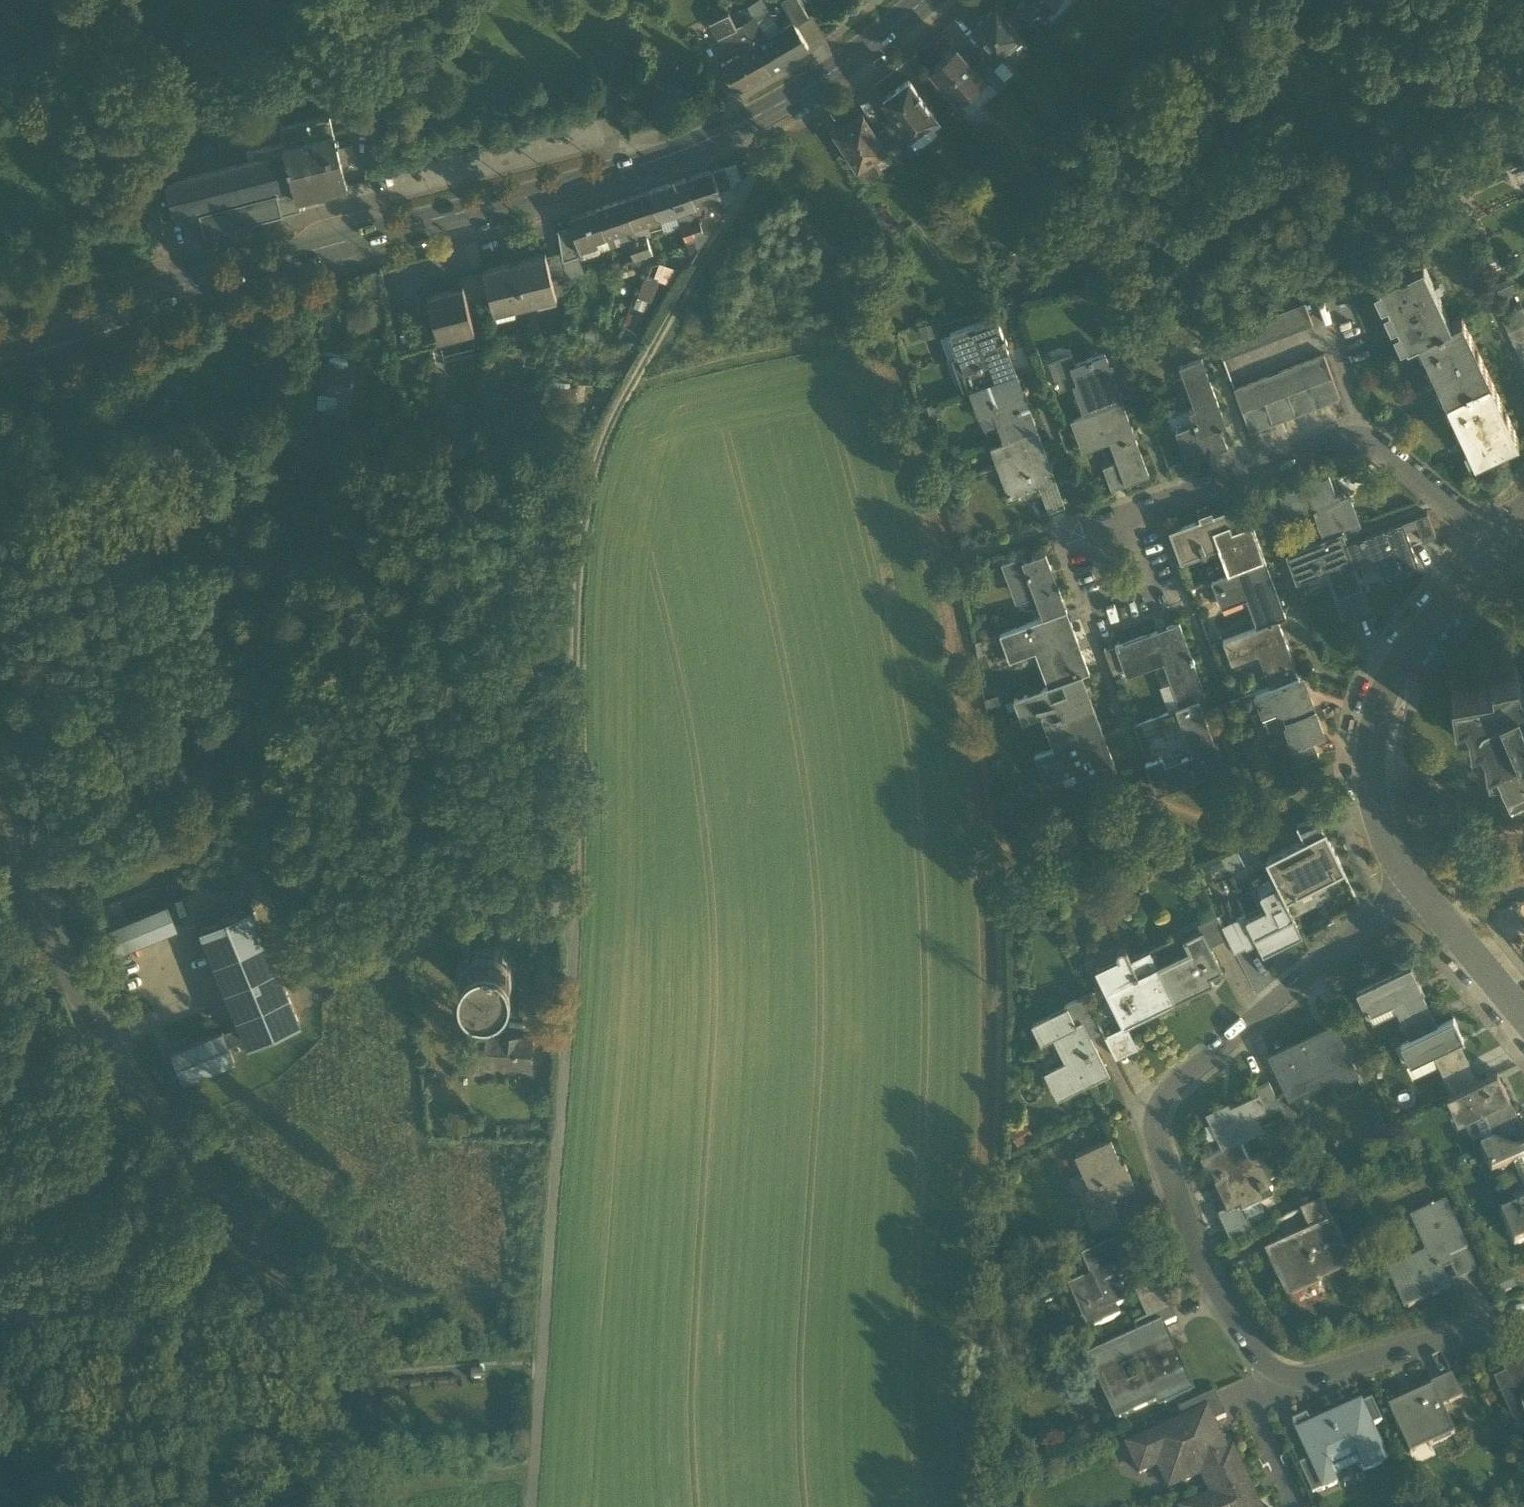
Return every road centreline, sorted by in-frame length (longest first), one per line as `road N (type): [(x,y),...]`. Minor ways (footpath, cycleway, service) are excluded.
road 1 (primary): [(0,333),(679,154),(774,109),(925,0)]
road 2 (residential): [(1416,885),(1148,1109),(1201,1265),(1283,1389),(1523,1320)]
road 3 (residential): [(0,794),(96,1024),(297,1293),(365,1506)]
road 4 (residential): [(1496,543),(1362,430),(1148,499)]
road 5 (residential): [(1496,543),(1386,684),(1374,724),(1370,778),(1379,824),(1416,885)]
road 6 (track): [(593,445),(763,149)]
road 7 (residential): [(1148,499),(1065,527),(1092,604),(1173,576)]
road 8 (residential): [(1416,885),(1523,1020)]

